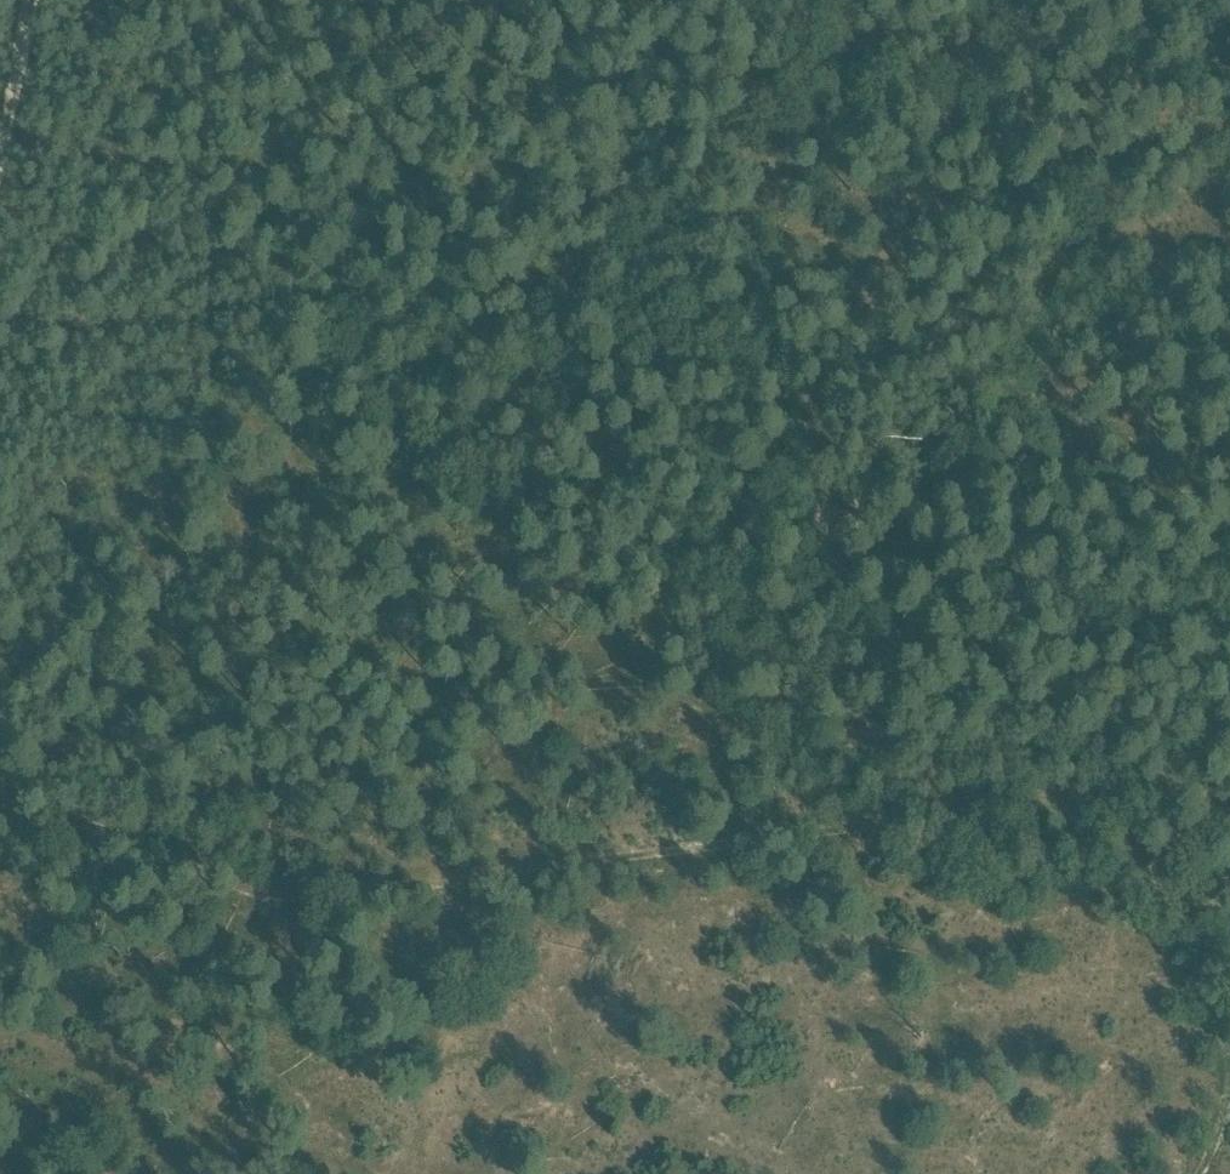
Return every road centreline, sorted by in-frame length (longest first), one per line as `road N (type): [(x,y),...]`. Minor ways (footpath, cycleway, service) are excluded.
road 1 (track): [(0,803),(273,886),(362,895),(1229,808)]

